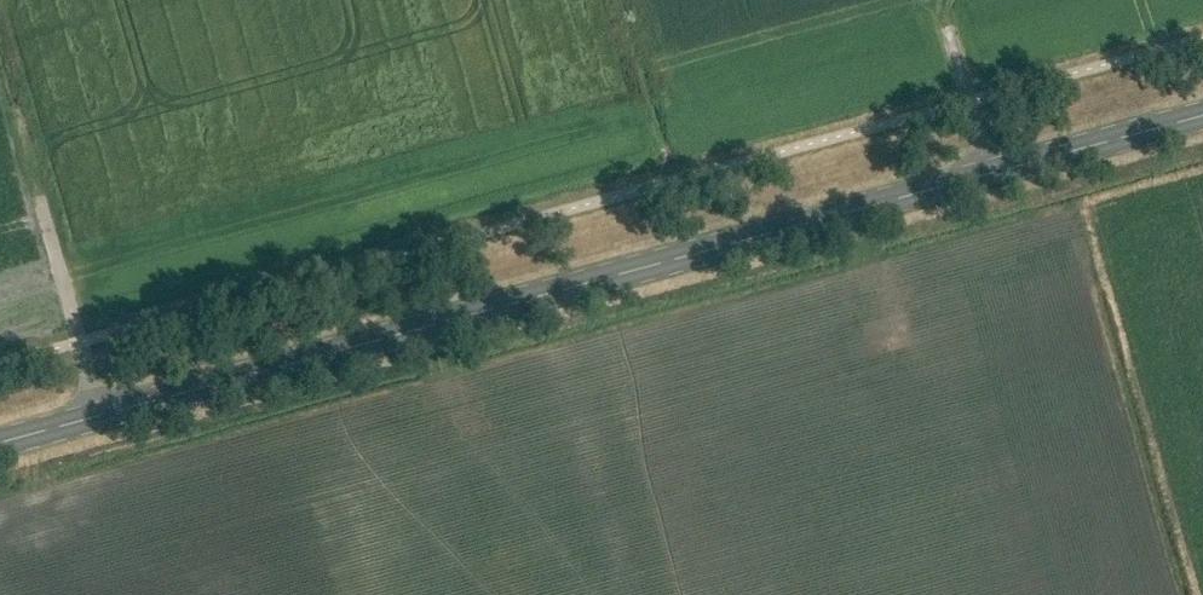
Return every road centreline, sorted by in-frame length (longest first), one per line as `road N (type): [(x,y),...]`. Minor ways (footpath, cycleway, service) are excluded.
road 1 (tertiary): [(0,444),(1202,116)]

